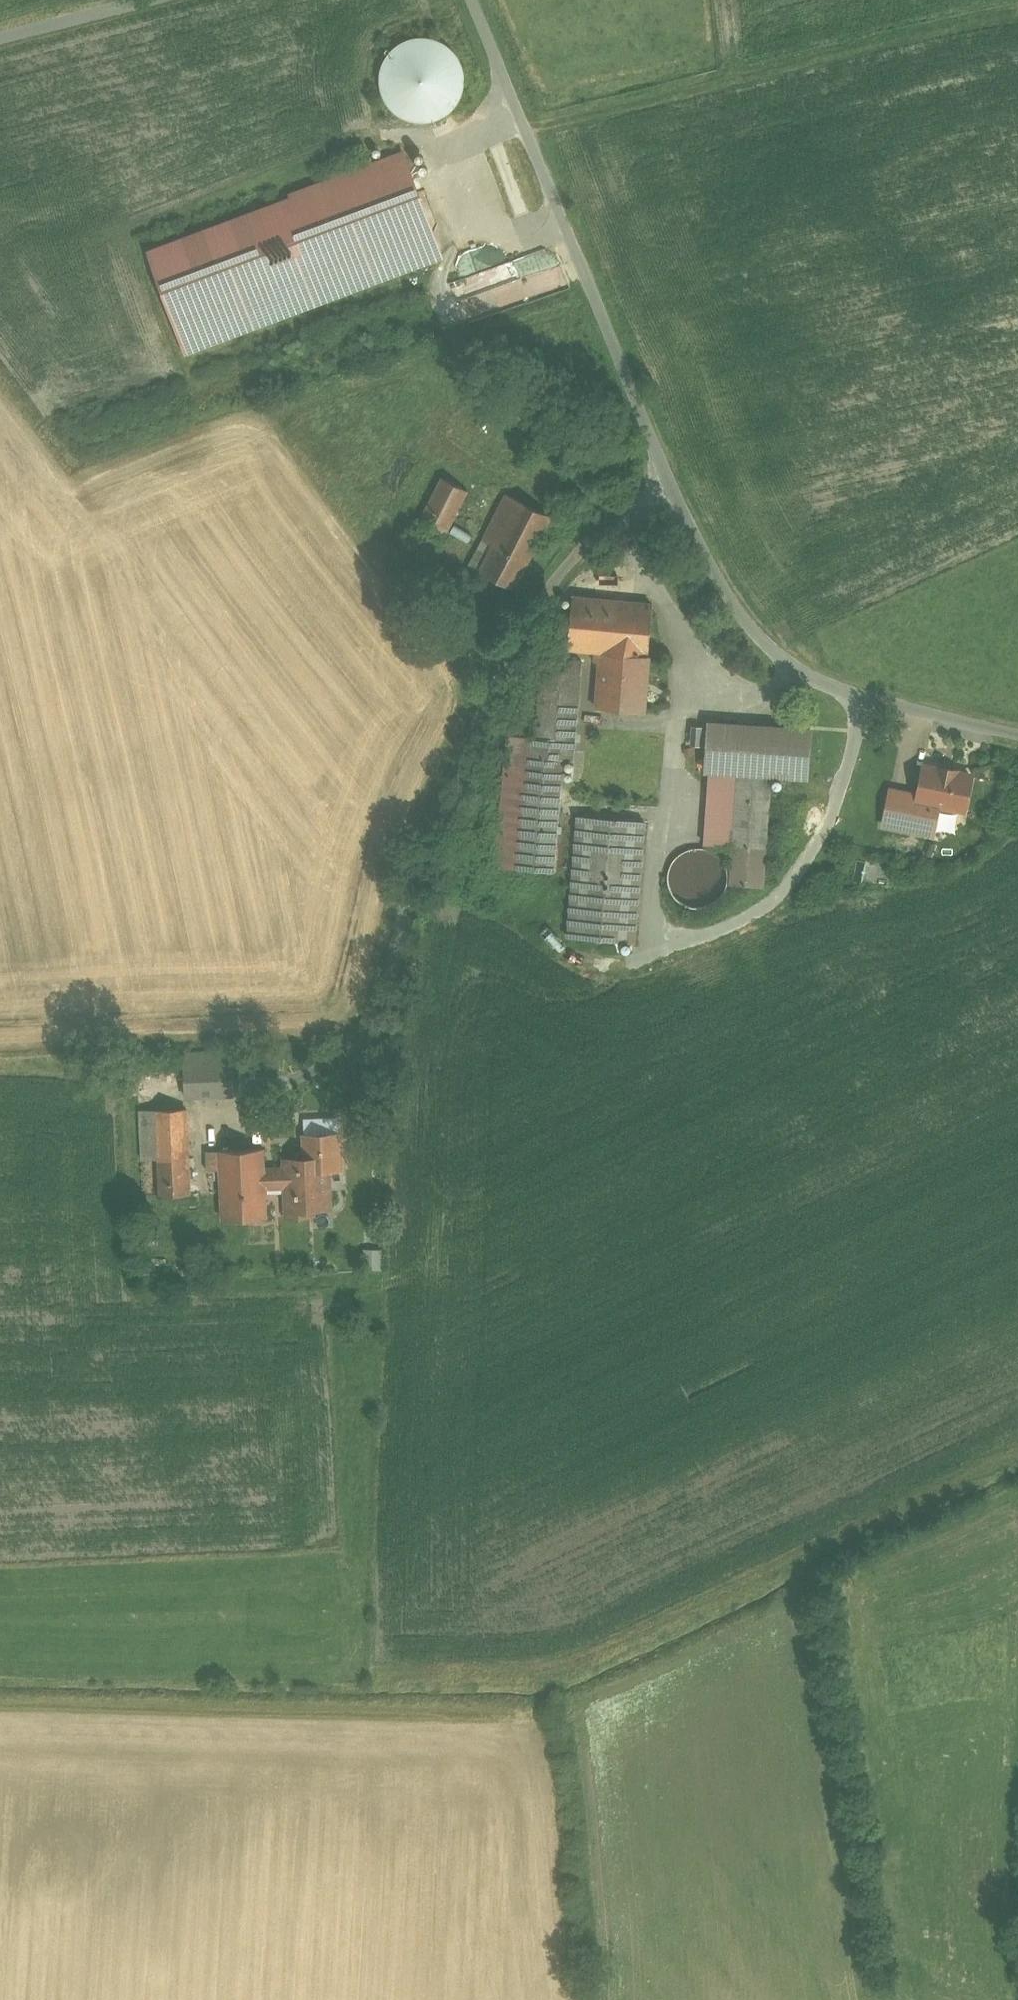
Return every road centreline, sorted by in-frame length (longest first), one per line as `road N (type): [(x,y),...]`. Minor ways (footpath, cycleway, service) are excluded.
road 1 (unclassified): [(469,0),(675,497),(740,612),(822,692),(1017,736)]

